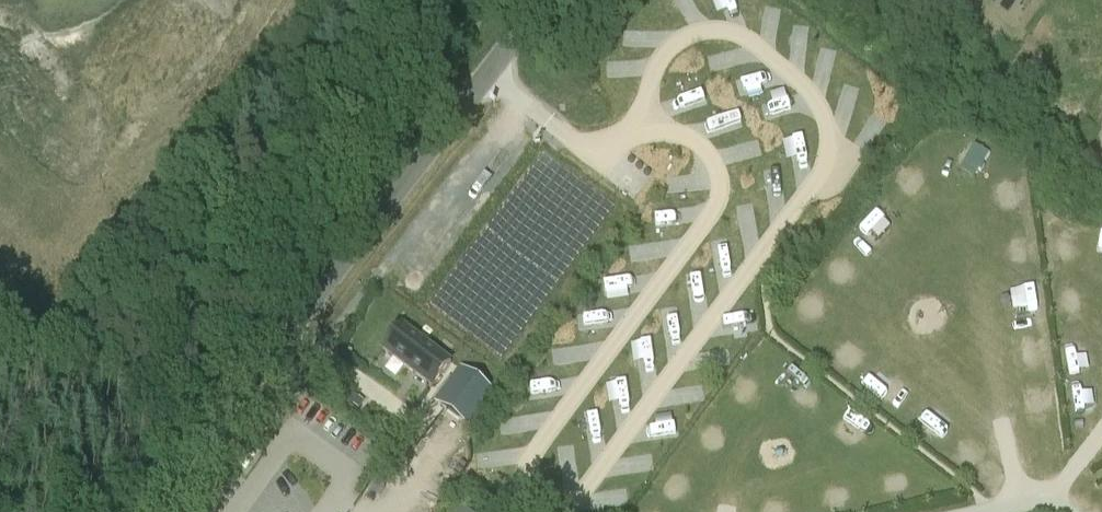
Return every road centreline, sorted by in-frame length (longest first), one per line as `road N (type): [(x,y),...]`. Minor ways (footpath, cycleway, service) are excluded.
road 1 (unclassified): [(148,511),(545,0)]

